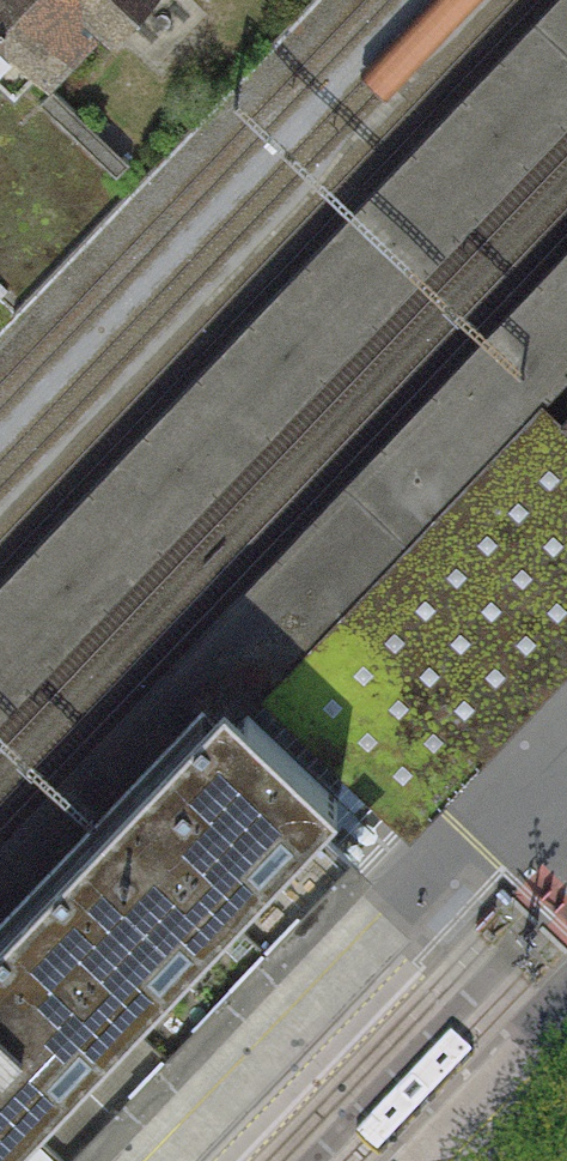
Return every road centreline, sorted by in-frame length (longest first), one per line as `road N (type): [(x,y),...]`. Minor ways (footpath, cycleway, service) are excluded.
road 1 (primary): [(566,822),(395,946),(244,1024)]
road 2 (primary): [(244,1024),(215,999),(179,984),(141,982),(104,993),(72,1015),(50,1047)]
road 3 (primary): [(250,1160),(270,1105),(265,1062),(244,1024)]

